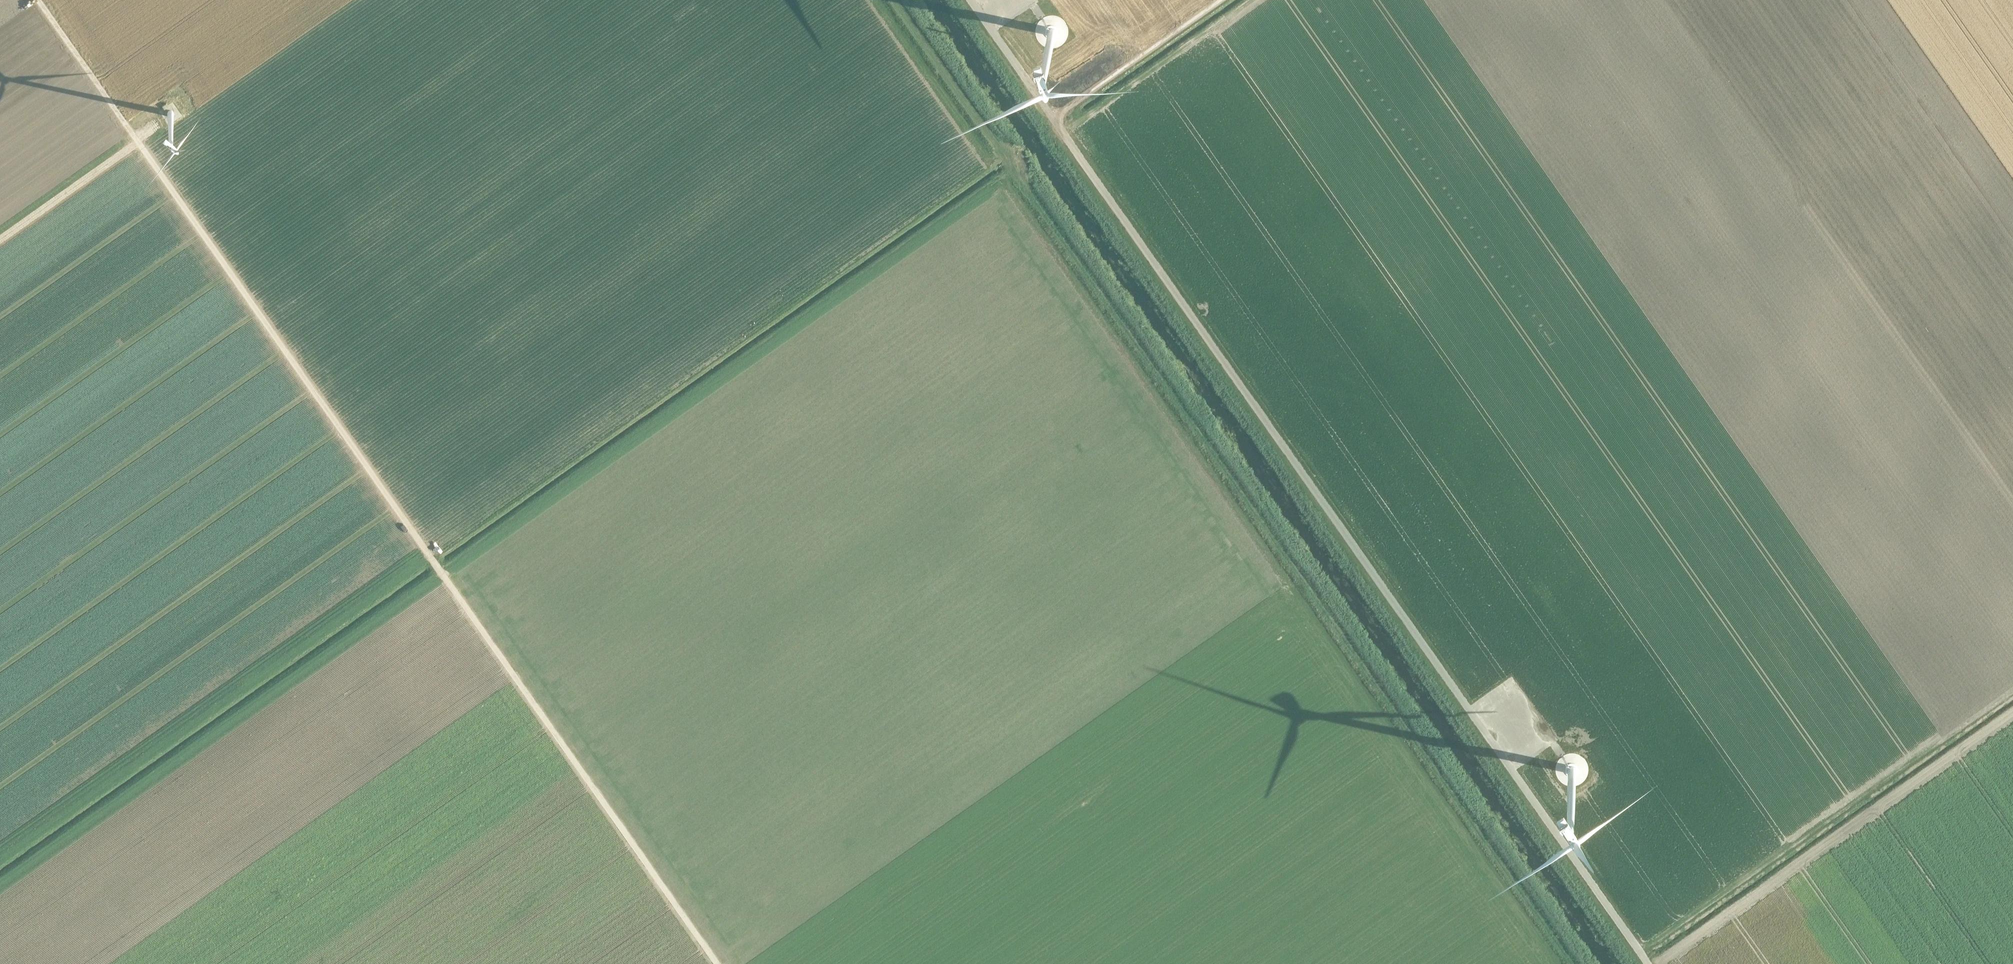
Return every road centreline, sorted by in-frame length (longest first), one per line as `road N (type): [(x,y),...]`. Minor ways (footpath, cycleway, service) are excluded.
road 1 (track): [(37,0),(718,963)]

